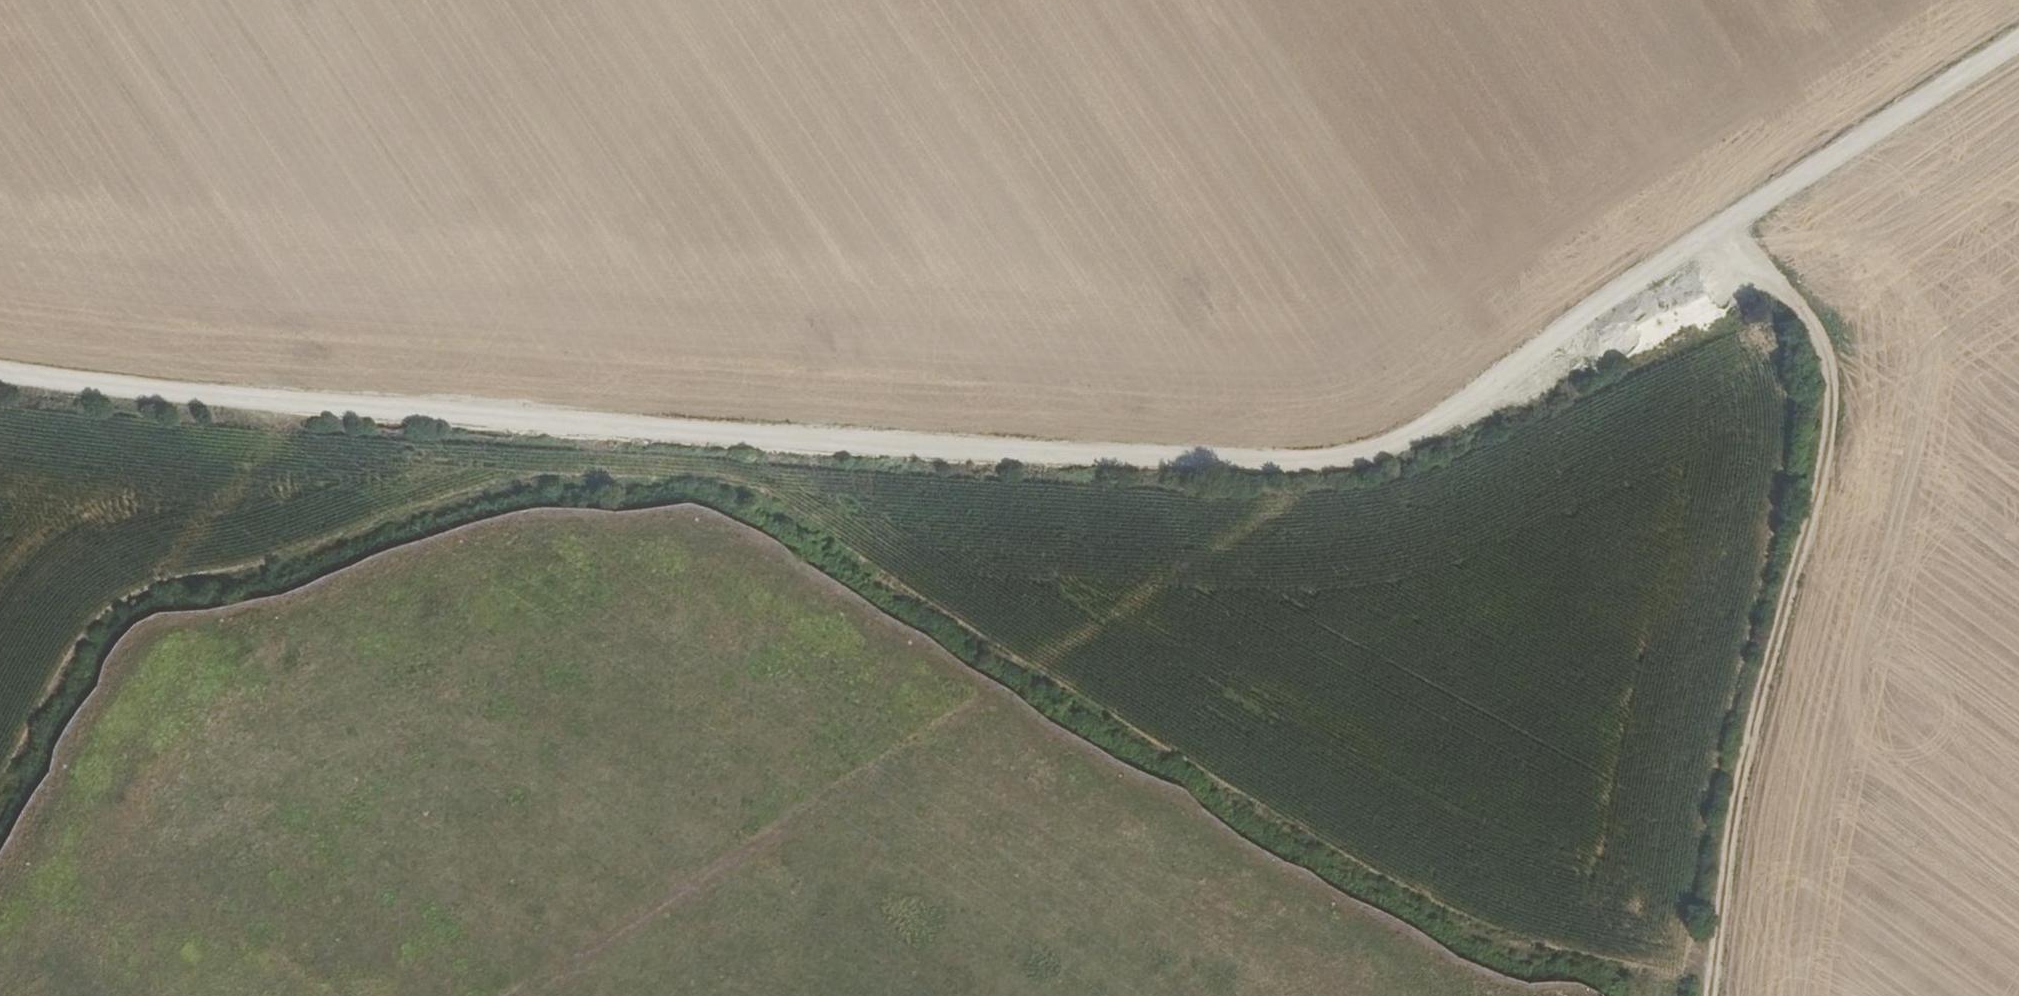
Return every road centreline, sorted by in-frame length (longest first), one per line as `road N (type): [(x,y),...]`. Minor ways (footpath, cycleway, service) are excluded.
road 1 (track): [(0,378),(640,433),(1302,469),(1366,460),(1425,432),(2018,43)]
road 2 (track): [(1704,246),(1802,312),(1830,360),(1831,425),(1825,503),(1758,741),(1719,995)]

